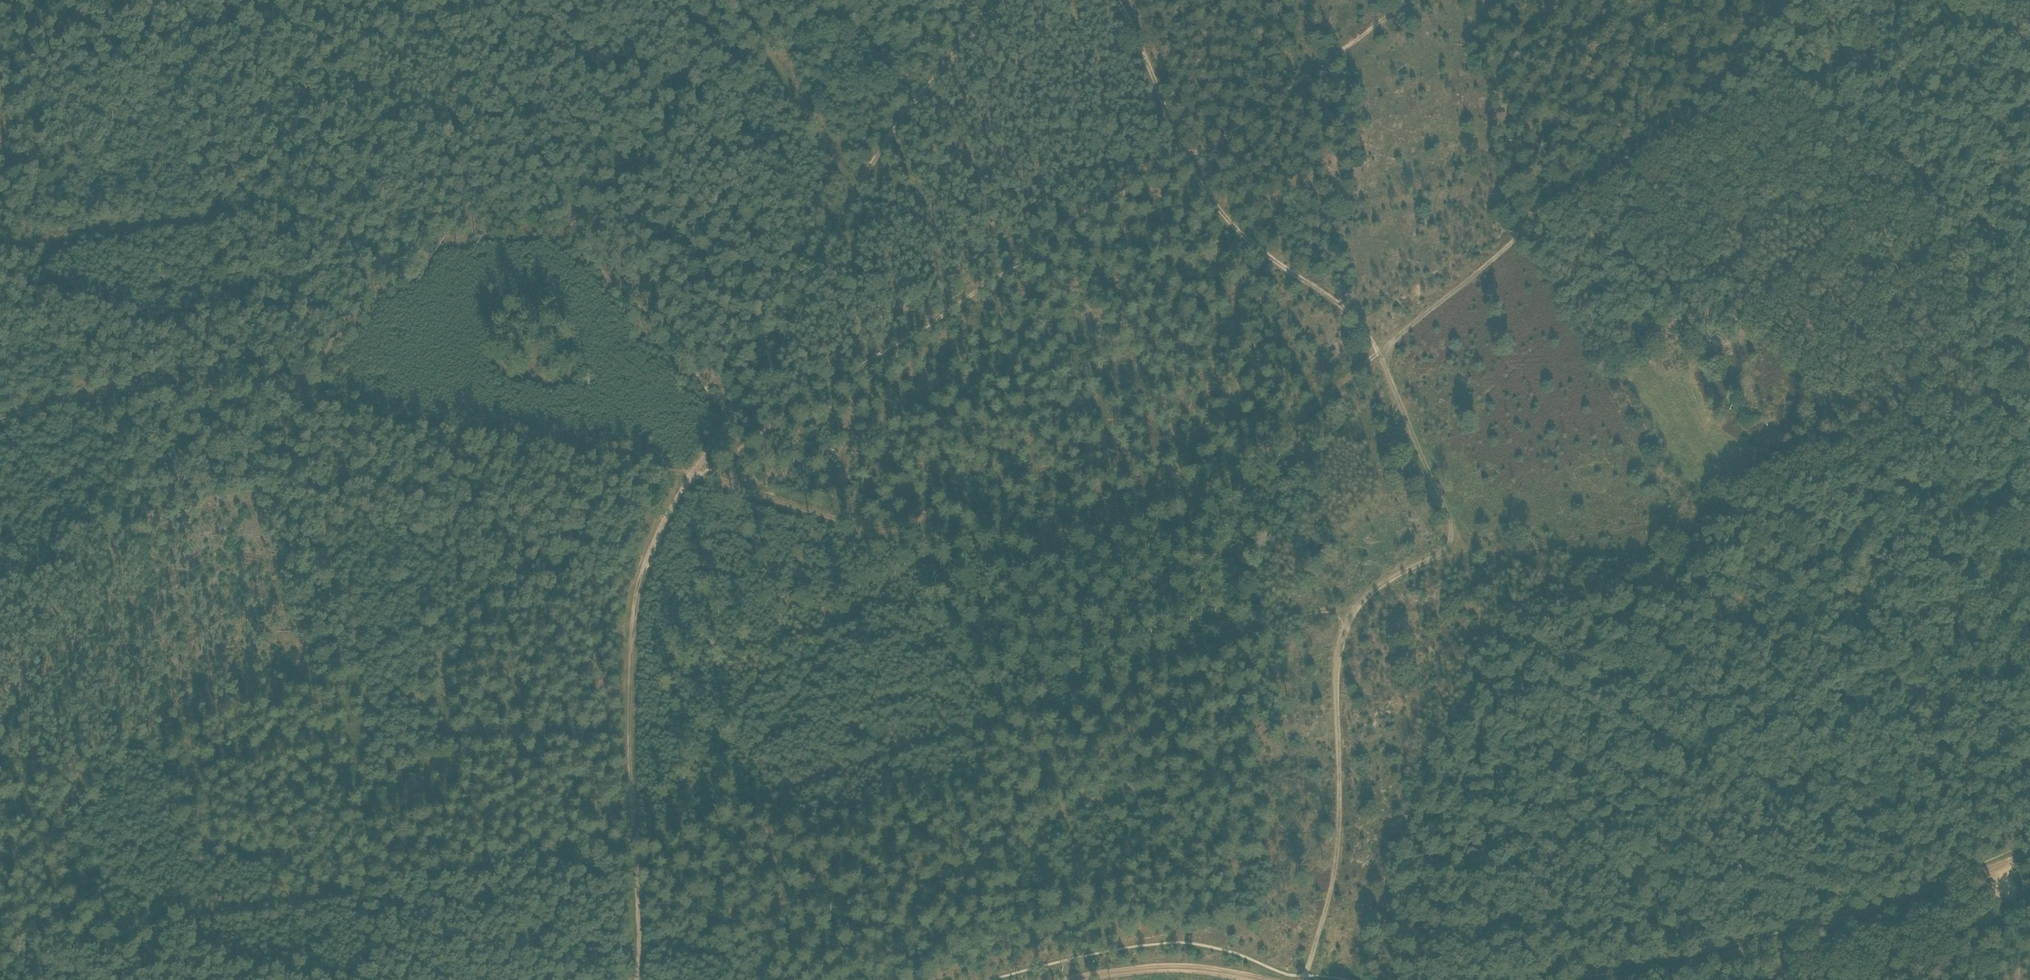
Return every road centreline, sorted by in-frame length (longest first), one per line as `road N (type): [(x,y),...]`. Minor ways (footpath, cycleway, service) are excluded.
road 1 (track): [(1776,0),(1651,133),(1258,452),(1189,496),(1109,525),(1025,538),(866,527),(695,473),(429,428),(246,387),(91,395),(0,421)]
road 2 (track): [(1005,0),(876,152),(786,339),(649,556),(632,640),(635,842)]
road 3 (track): [(695,473),(924,331),(1073,221),(1269,108),(1411,0)]
road 4 (track): [(1121,0),(1169,120),(1228,210),(1360,319),(1454,530),(1441,557),(1394,575),(1346,616)]
road 5 (track): [(1616,979),(1845,921),(1987,869)]
road 6 (track): [(1346,616),(1333,689),(1336,861),(1307,975)]
road 7 (track): [(860,180),(730,0)]
road 8 (track): [(1079,979),(1154,965),(1250,979)]
road 9 (track): [(636,979),(635,842)]

